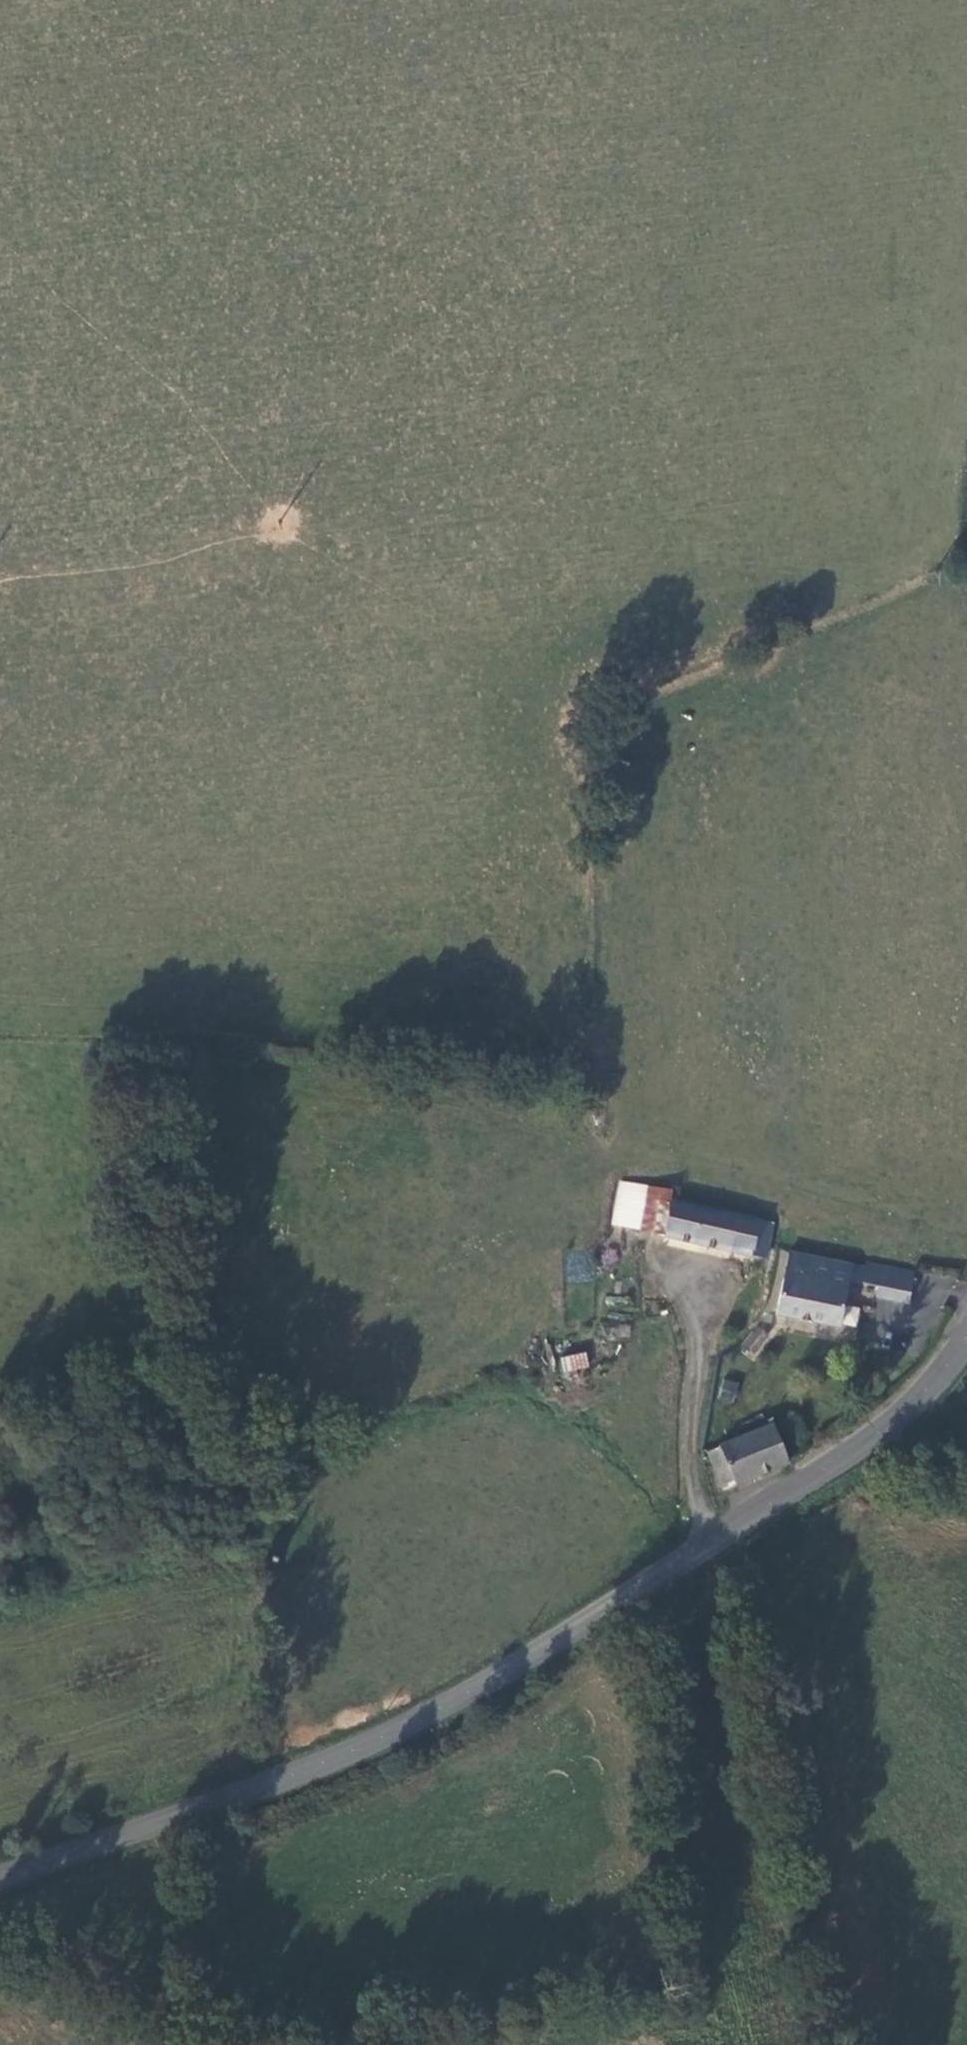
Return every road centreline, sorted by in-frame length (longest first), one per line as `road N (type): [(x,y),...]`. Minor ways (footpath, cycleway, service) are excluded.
road 1 (tertiary): [(0,1879),(335,1758),(535,1655),(835,1466),(907,1410),(966,1343)]

